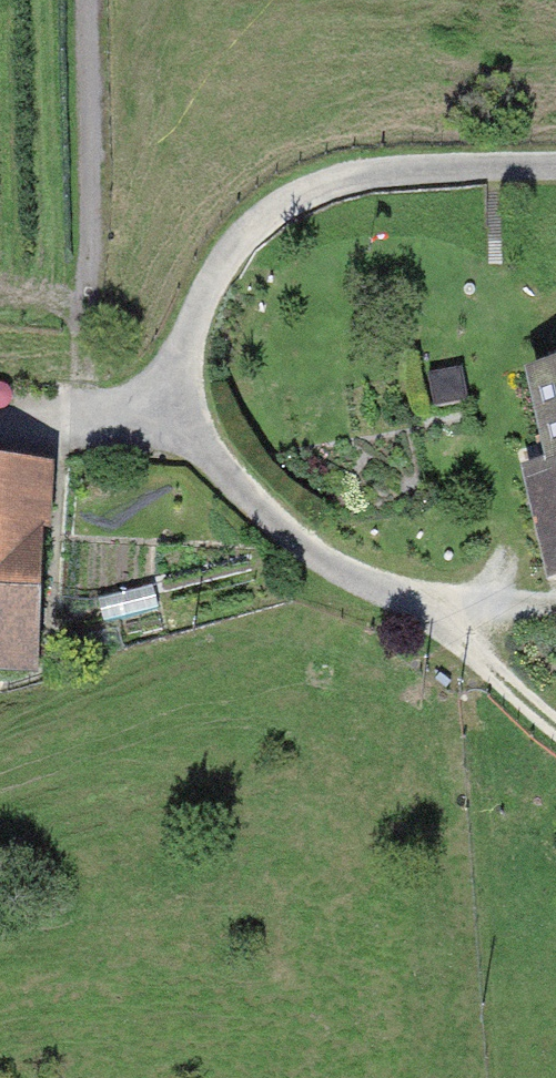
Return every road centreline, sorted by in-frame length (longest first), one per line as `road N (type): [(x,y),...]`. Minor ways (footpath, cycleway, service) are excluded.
road 1 (track): [(555,166),(395,168),(314,184),(252,221),(211,270),(194,333),(145,410)]
road 2 (track): [(78,408),(89,0)]
road 3 (track): [(145,410),(201,447),(275,529),(356,581),(432,612)]
road 4 (track): [(432,612),(555,725)]
road 5 (track): [(0,409),(145,410)]

